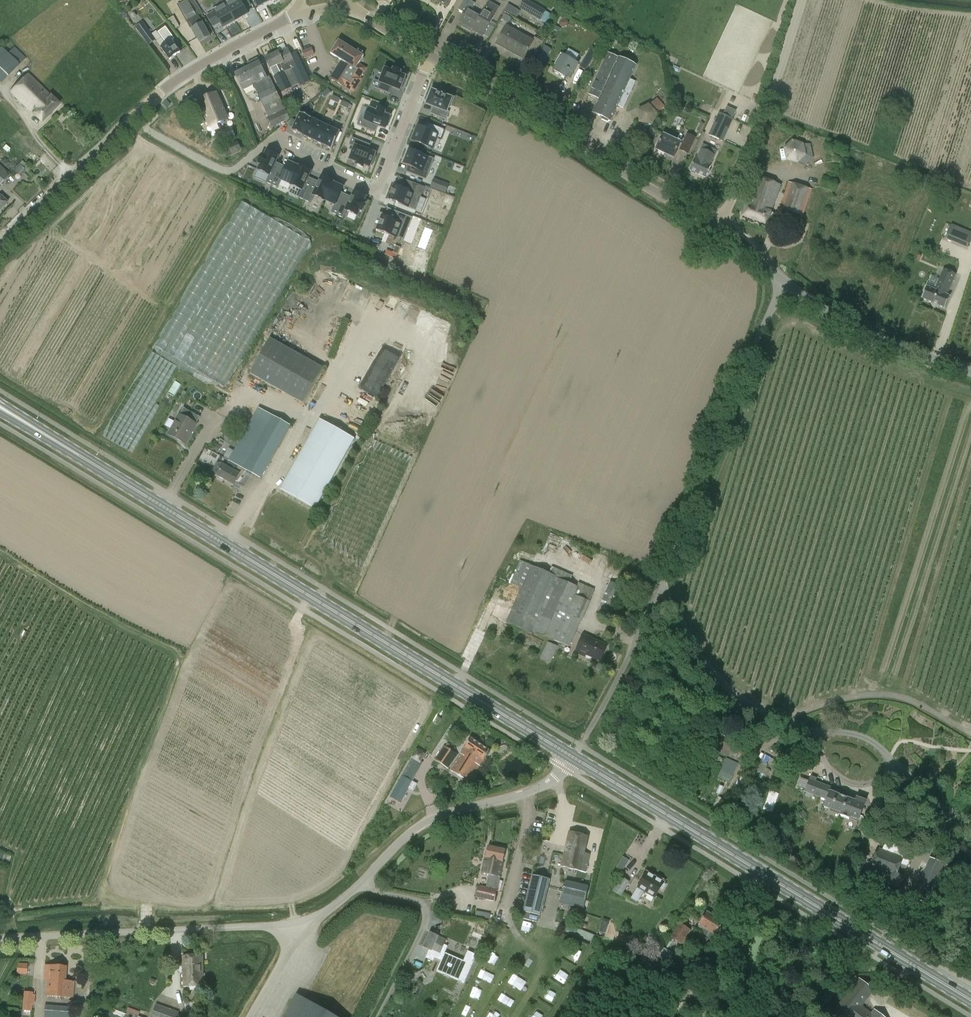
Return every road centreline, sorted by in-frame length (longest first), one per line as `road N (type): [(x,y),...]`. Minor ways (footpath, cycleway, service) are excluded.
road 1 (primary): [(573,757),(0,407)]
road 2 (unclassified): [(581,746),(625,664),(786,285)]
road 3 (primary): [(970,1000),(573,757)]
road 4 (residential): [(136,113),(147,129),(223,171),(268,143),(378,192),(434,57)]
road 5 (tertiary): [(720,229),(434,57)]
road 6 (unclassified): [(0,939),(308,921)]
road 7 (track): [(882,694),(970,414)]
road 8 (unclassified): [(352,881),(418,828),(544,784),(573,757)]
road 9 (unclassified): [(720,229),(803,0)]
road 10 (tertiary): [(970,373),(861,332),(786,285)]
road 11 (unclassified): [(369,1016),(421,912),(412,899),(352,881)]
road 12 (tertiary): [(0,244),(136,113)]
road 13 (tertiary): [(136,113),(209,58),(295,16)]

